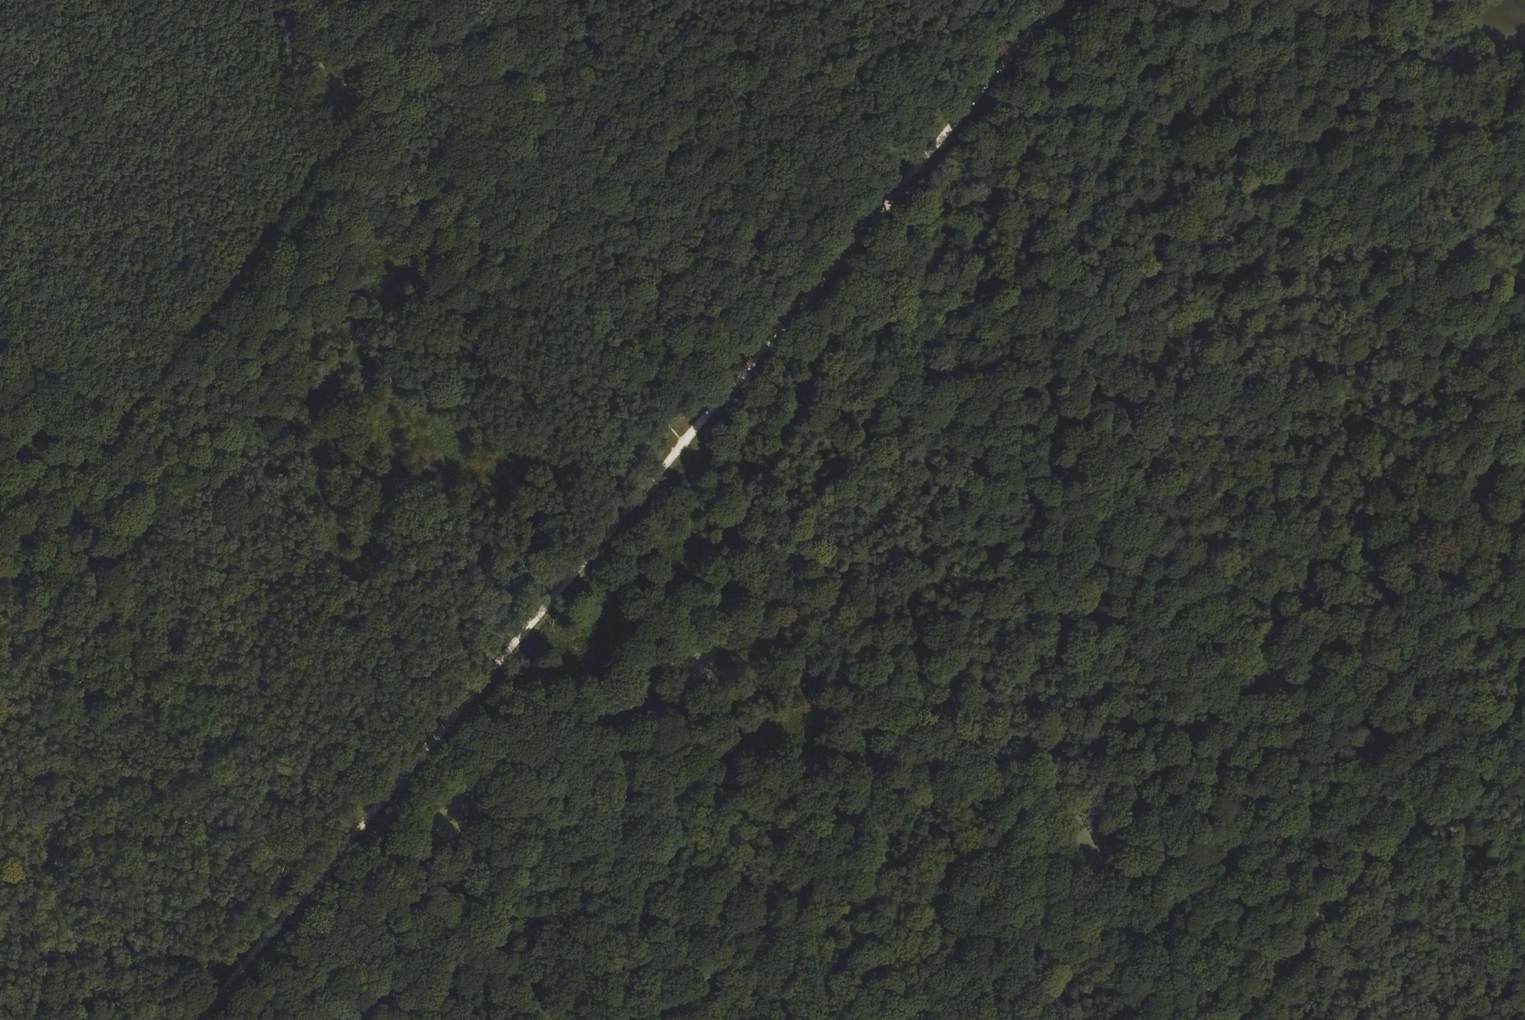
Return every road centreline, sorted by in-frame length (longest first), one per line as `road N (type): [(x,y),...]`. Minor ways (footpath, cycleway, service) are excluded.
road 1 (track): [(197,1019),(1059,0)]
road 2 (track): [(684,444),(1015,779),(1086,787),(1125,817),(1143,850),(1129,881),(1244,1019)]
road 3 (track): [(790,318),(1430,802)]
road 4 (track): [(334,151),(0,597)]
road 5 (track): [(334,151),(406,148),(512,264),(639,376),(689,437)]
road 6 (track): [(274,0),(285,10),(338,12),(365,30),(380,66),(386,129),(359,149),(334,151)]
road 7 (track): [(1337,209),(1524,375)]
road 8 (track): [(1337,209),(1450,168),(1481,146),(1524,90)]
road 9 (track): [(1524,691),(1430,802)]

